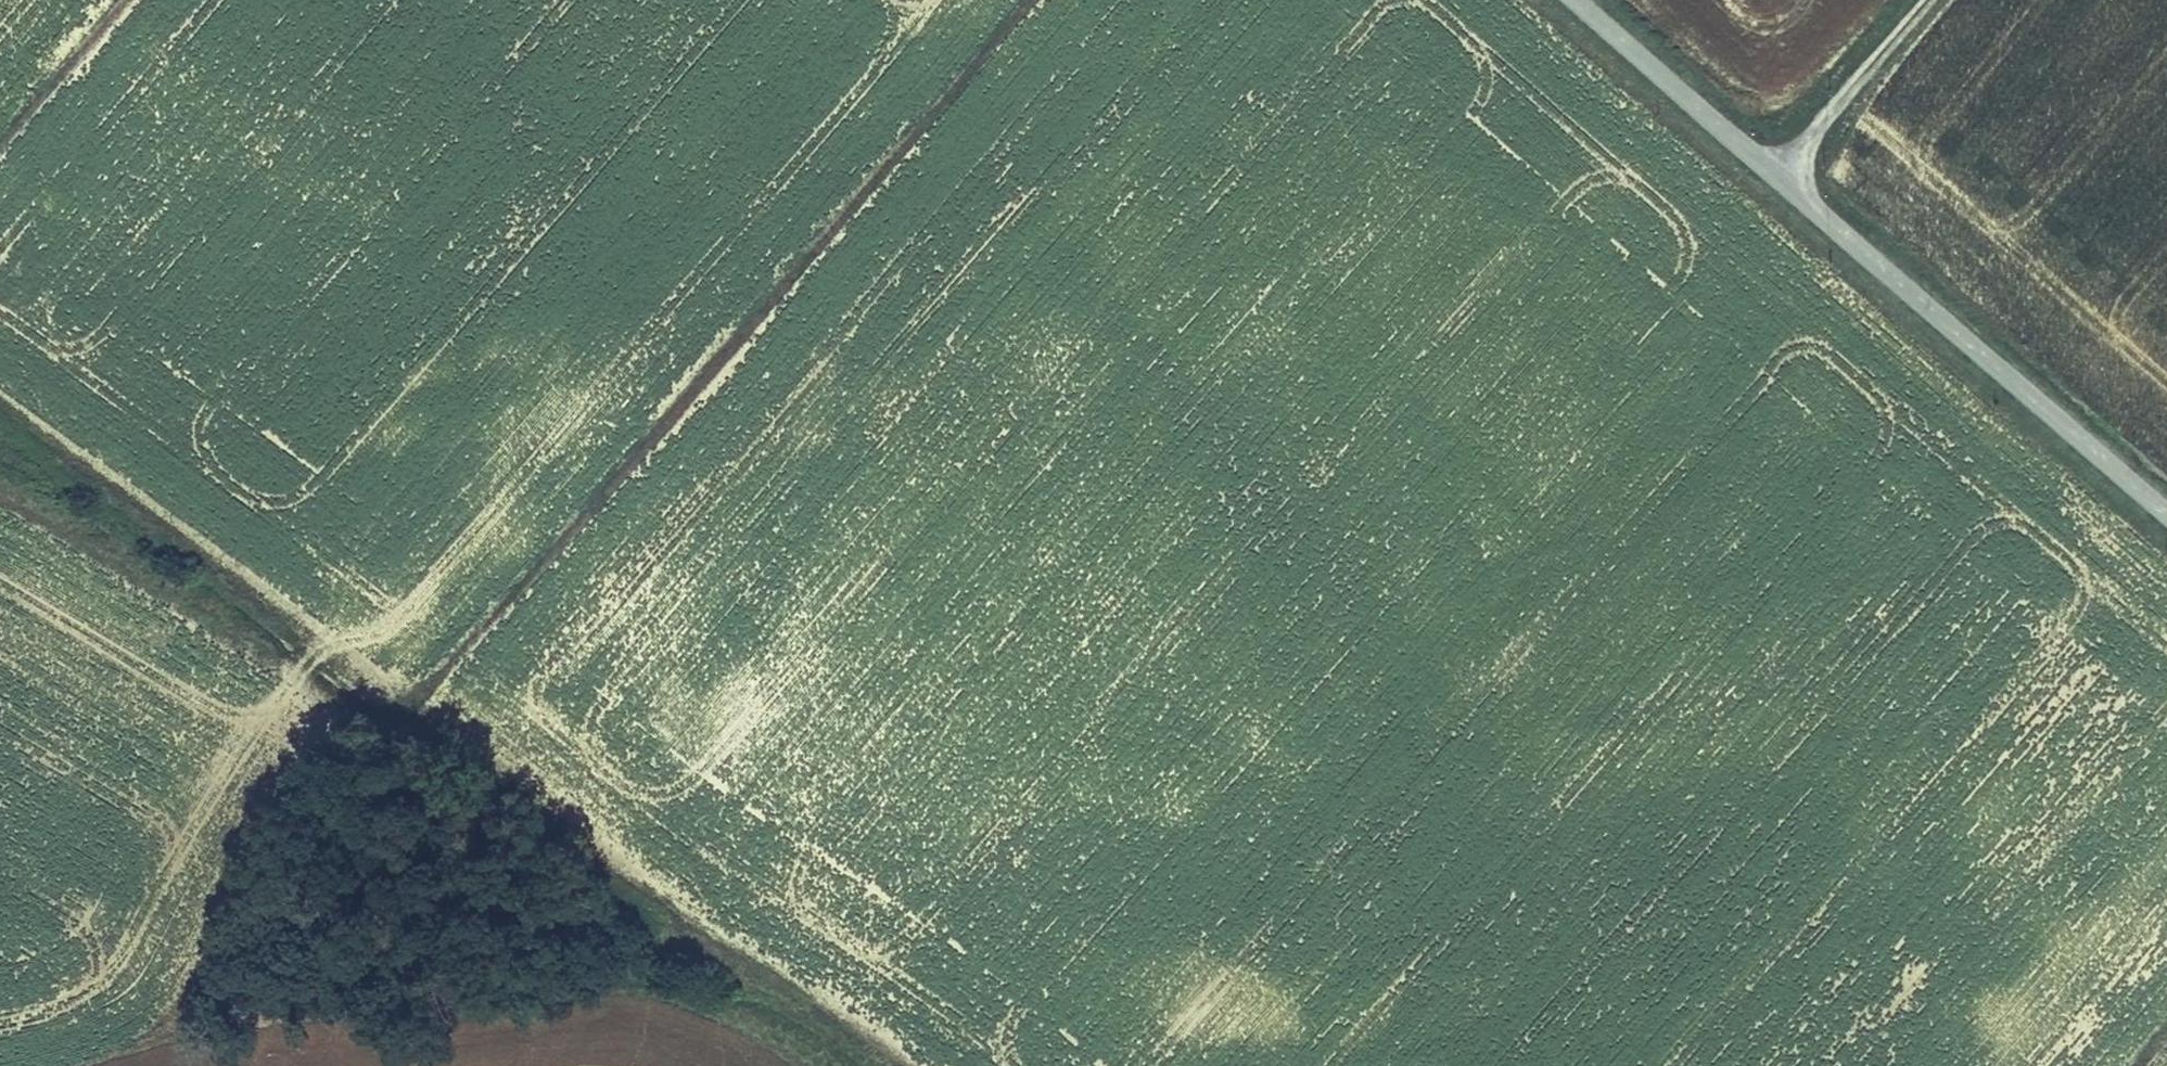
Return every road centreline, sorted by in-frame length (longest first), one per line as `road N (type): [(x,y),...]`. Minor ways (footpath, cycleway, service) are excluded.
road 1 (tertiary): [(2166,517),(1774,177)]
road 2 (tertiary): [(1774,177),(1572,0)]
road 3 (unclassified): [(1928,0),(1774,177)]

